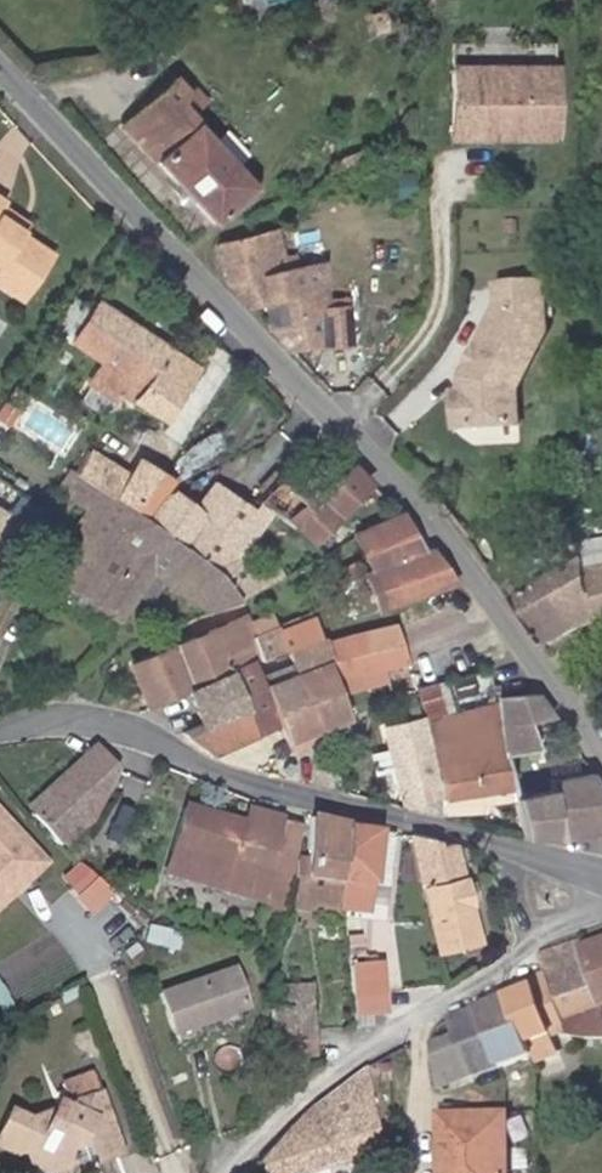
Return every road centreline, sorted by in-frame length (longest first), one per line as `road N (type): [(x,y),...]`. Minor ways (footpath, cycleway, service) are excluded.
road 1 (residential): [(0,66),(413,497),(601,753)]
road 2 (residential): [(0,729),(76,719),(111,725),(225,778),(601,874)]
road 3 (residential): [(223,1172),(364,1050),(601,908)]
road 4 (track): [(423,1013),(424,1172)]

